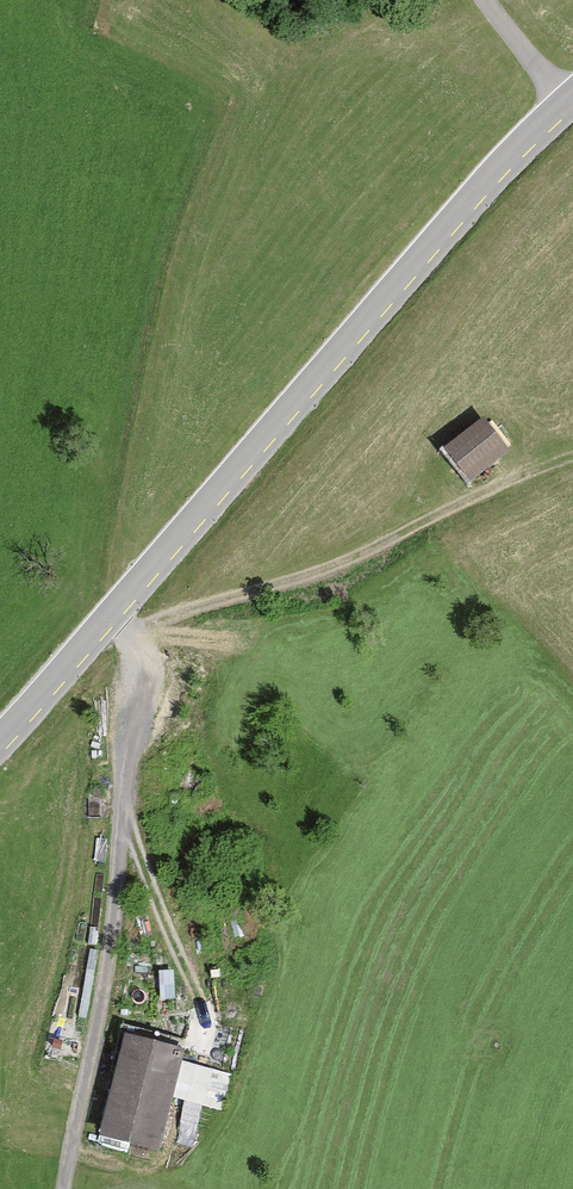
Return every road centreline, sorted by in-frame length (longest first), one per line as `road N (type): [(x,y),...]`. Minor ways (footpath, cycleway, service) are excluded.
road 1 (tertiary): [(565,101),(0,739)]
road 2 (track): [(572,461),(327,584),(147,633),(106,619)]
road 3 (track): [(197,1073),(209,1021),(126,816),(119,722),(147,633)]
road 4 (track): [(68,1188),(104,1024),(126,816)]
road 5 (residential): [(565,101),(486,0)]

